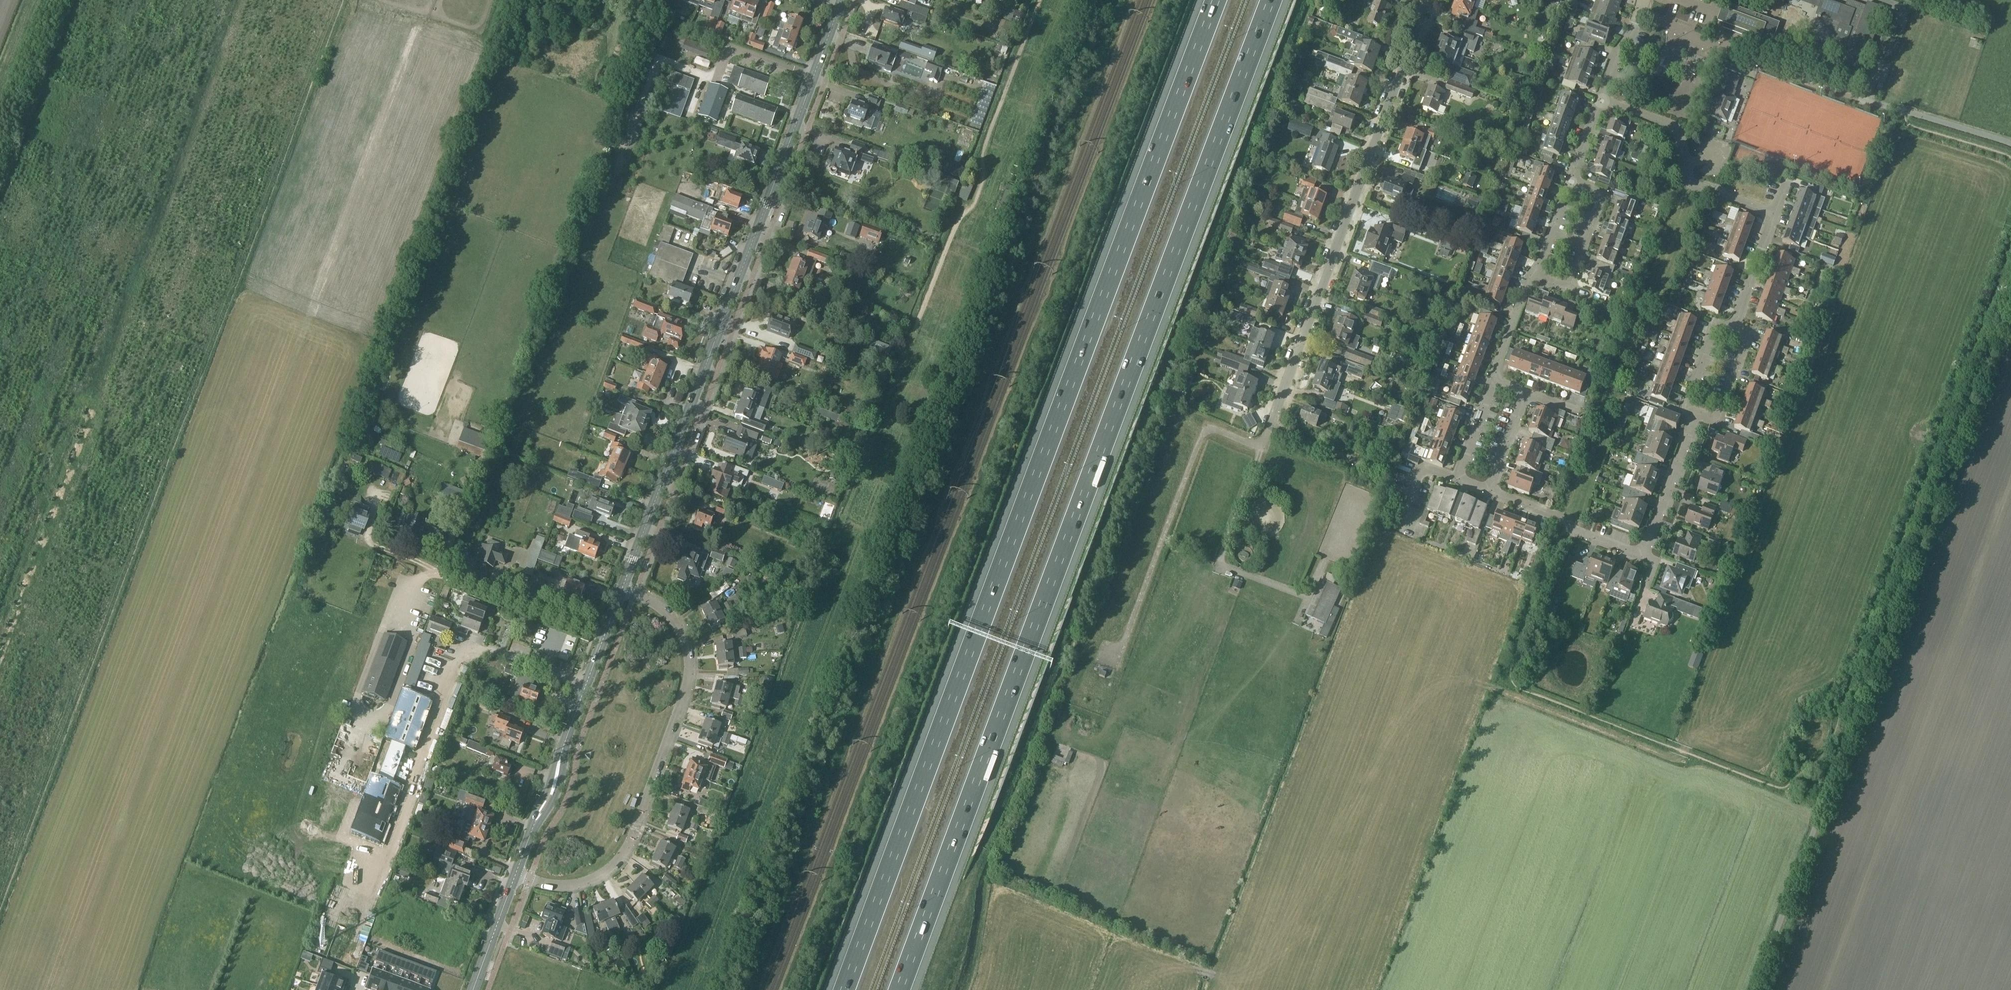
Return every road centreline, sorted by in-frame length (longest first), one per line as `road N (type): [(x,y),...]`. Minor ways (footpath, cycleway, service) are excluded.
road 1 (motorway): [(1216,0),(844,989)]
road 2 (motorway): [(900,989),(1271,0)]
road 3 (track): [(59,989),(427,0)]
road 4 (residential): [(1307,597),(1221,554),(1429,0)]
road 5 (secondary): [(622,589),(840,3)]
road 6 (residential): [(516,874),(569,885),(608,870),(625,852),(643,805),(688,683),(689,653),(665,608),(622,589)]
road 7 (track): [(915,330),(984,177),(983,153),(1040,0)]
road 8 (secondary): [(516,874),(554,790),(604,637)]
road 9 (residential): [(604,637),(437,572),(415,582),(398,628)]
road 10 (track): [(1694,737),(1675,758),(1478,684)]
road 11 (residential): [(1561,516),(1575,532),(1637,554),(1648,550),(1695,423)]
road 12 (residential): [(1774,216),(1696,188),(1687,179),(1680,131),(1601,101)]
road 13 (residential): [(1538,275),(1566,288),(1587,250),(1599,206),(1595,195),(1571,186)]
road 14 (residential): [(1695,423),(1720,422),(1749,340),(1739,326)]
road 15 (residential): [(1695,423),(1688,411),(1718,327),(1739,326)]
road 16 (secondary): [(474,989),(516,874)]

